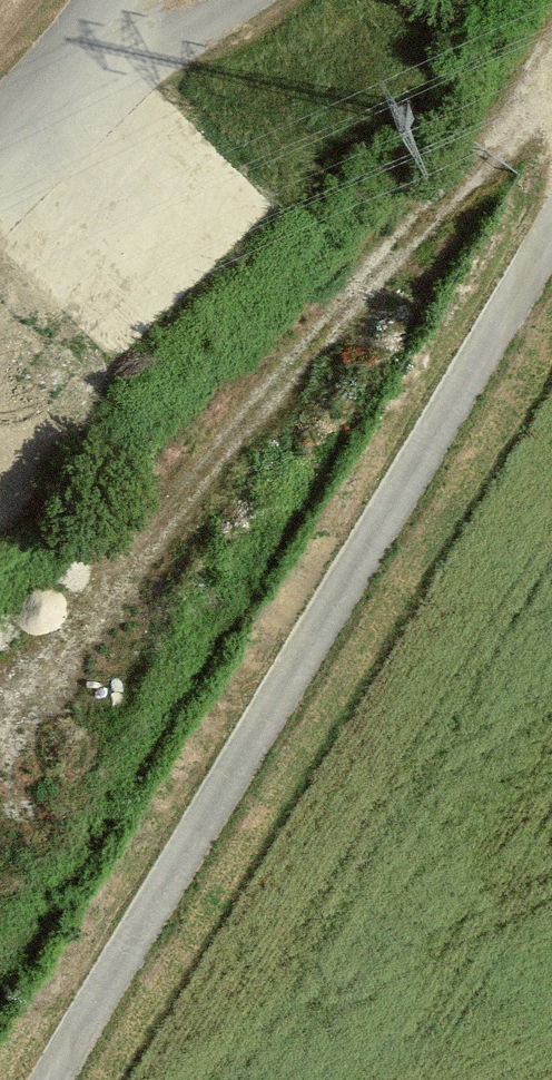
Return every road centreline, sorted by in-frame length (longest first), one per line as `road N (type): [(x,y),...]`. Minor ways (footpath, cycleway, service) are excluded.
road 1 (unclassified): [(34,1079),(551,199)]
road 2 (track): [(551,65),(115,550),(0,693)]

